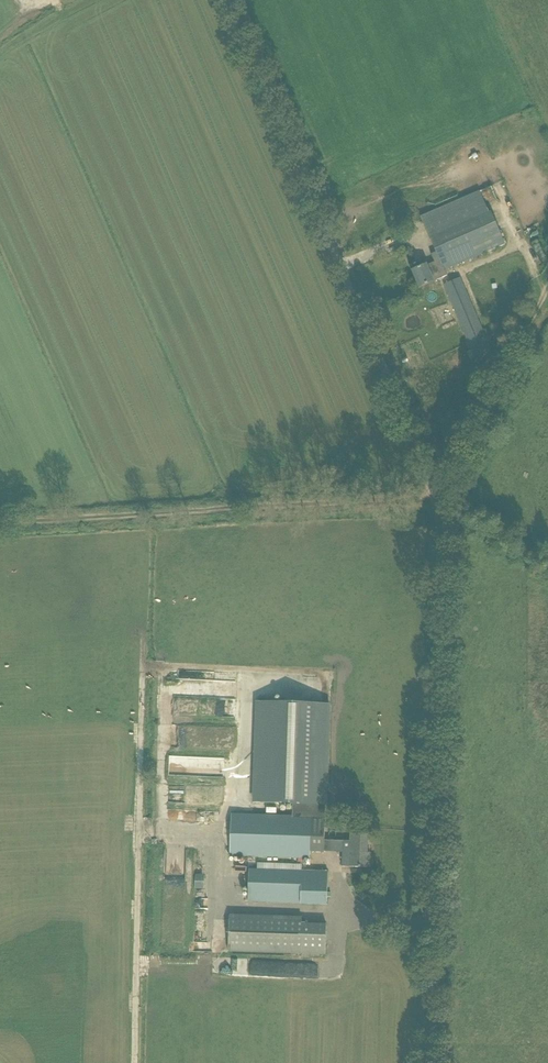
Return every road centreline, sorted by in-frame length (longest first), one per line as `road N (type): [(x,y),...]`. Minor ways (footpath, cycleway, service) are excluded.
road 1 (unclassified): [(433,1062),(440,511),(221,0)]
road 2 (track): [(0,528),(433,491),(547,286)]

